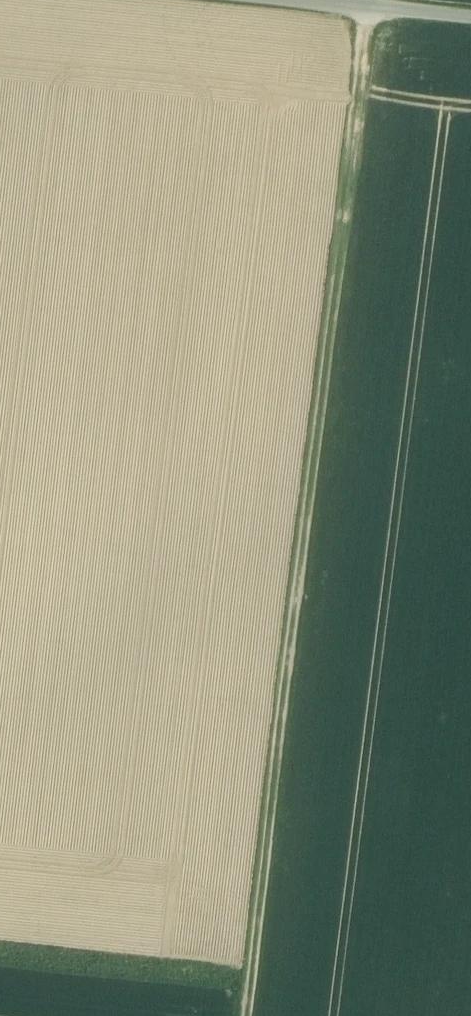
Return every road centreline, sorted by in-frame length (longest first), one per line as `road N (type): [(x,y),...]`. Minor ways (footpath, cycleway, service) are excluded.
road 1 (track): [(367,7),(243,1015)]
road 2 (unclassified): [(470,18),(291,0)]

